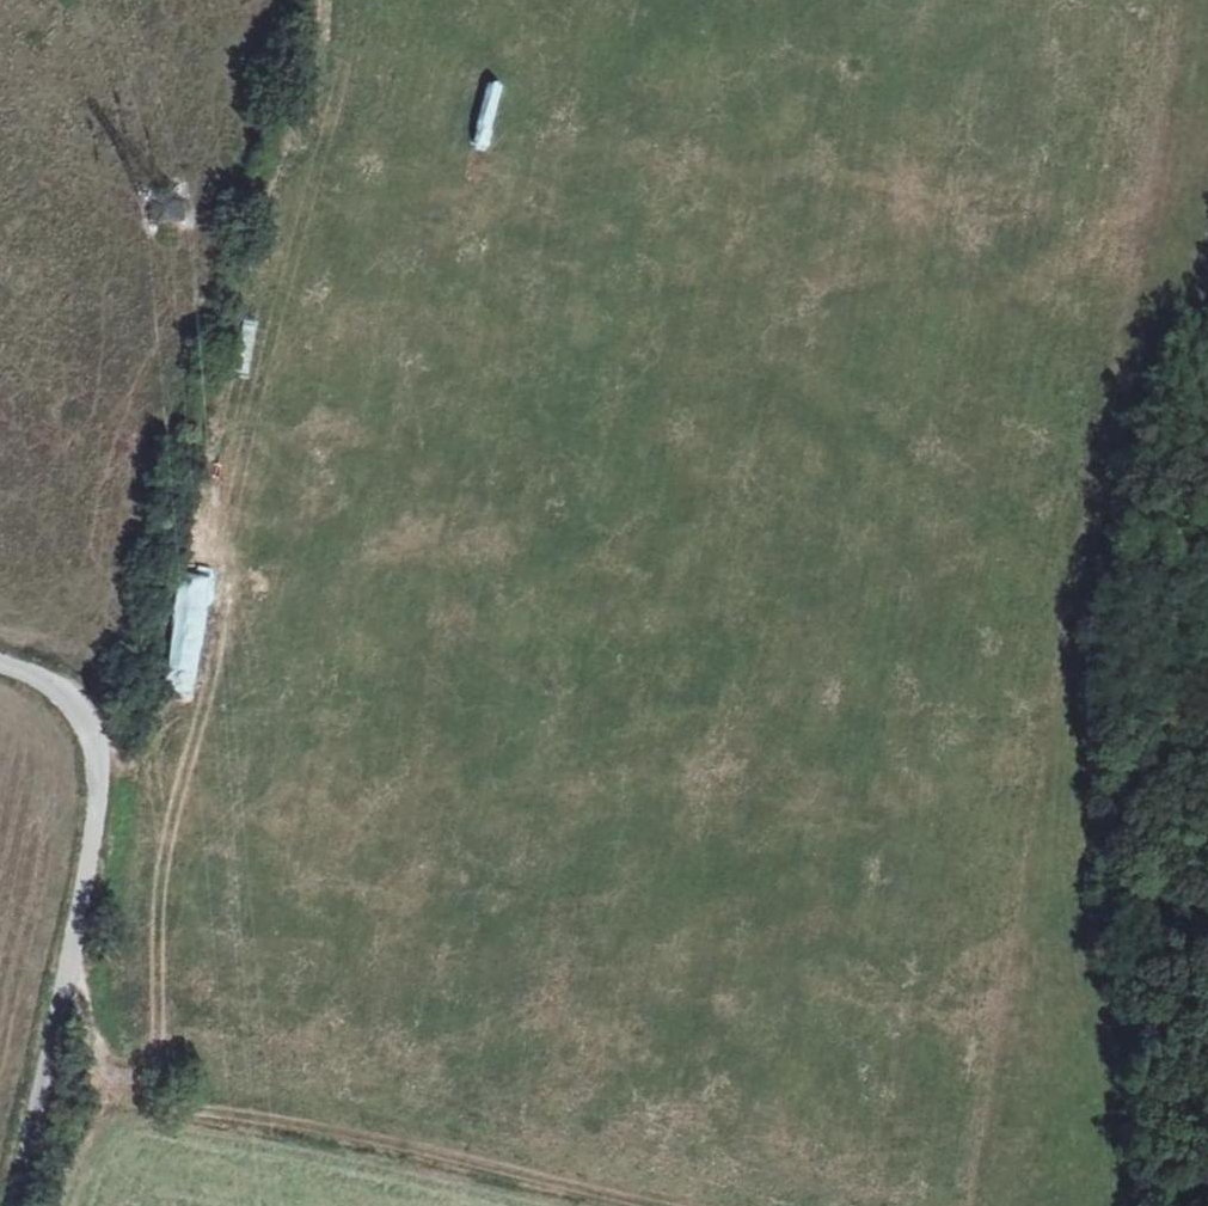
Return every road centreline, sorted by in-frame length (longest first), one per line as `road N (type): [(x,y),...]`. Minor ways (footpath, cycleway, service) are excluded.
road 1 (unclassified): [(15,1205),(76,942),(101,789),(96,737),(82,714),(38,676),(0,664)]

